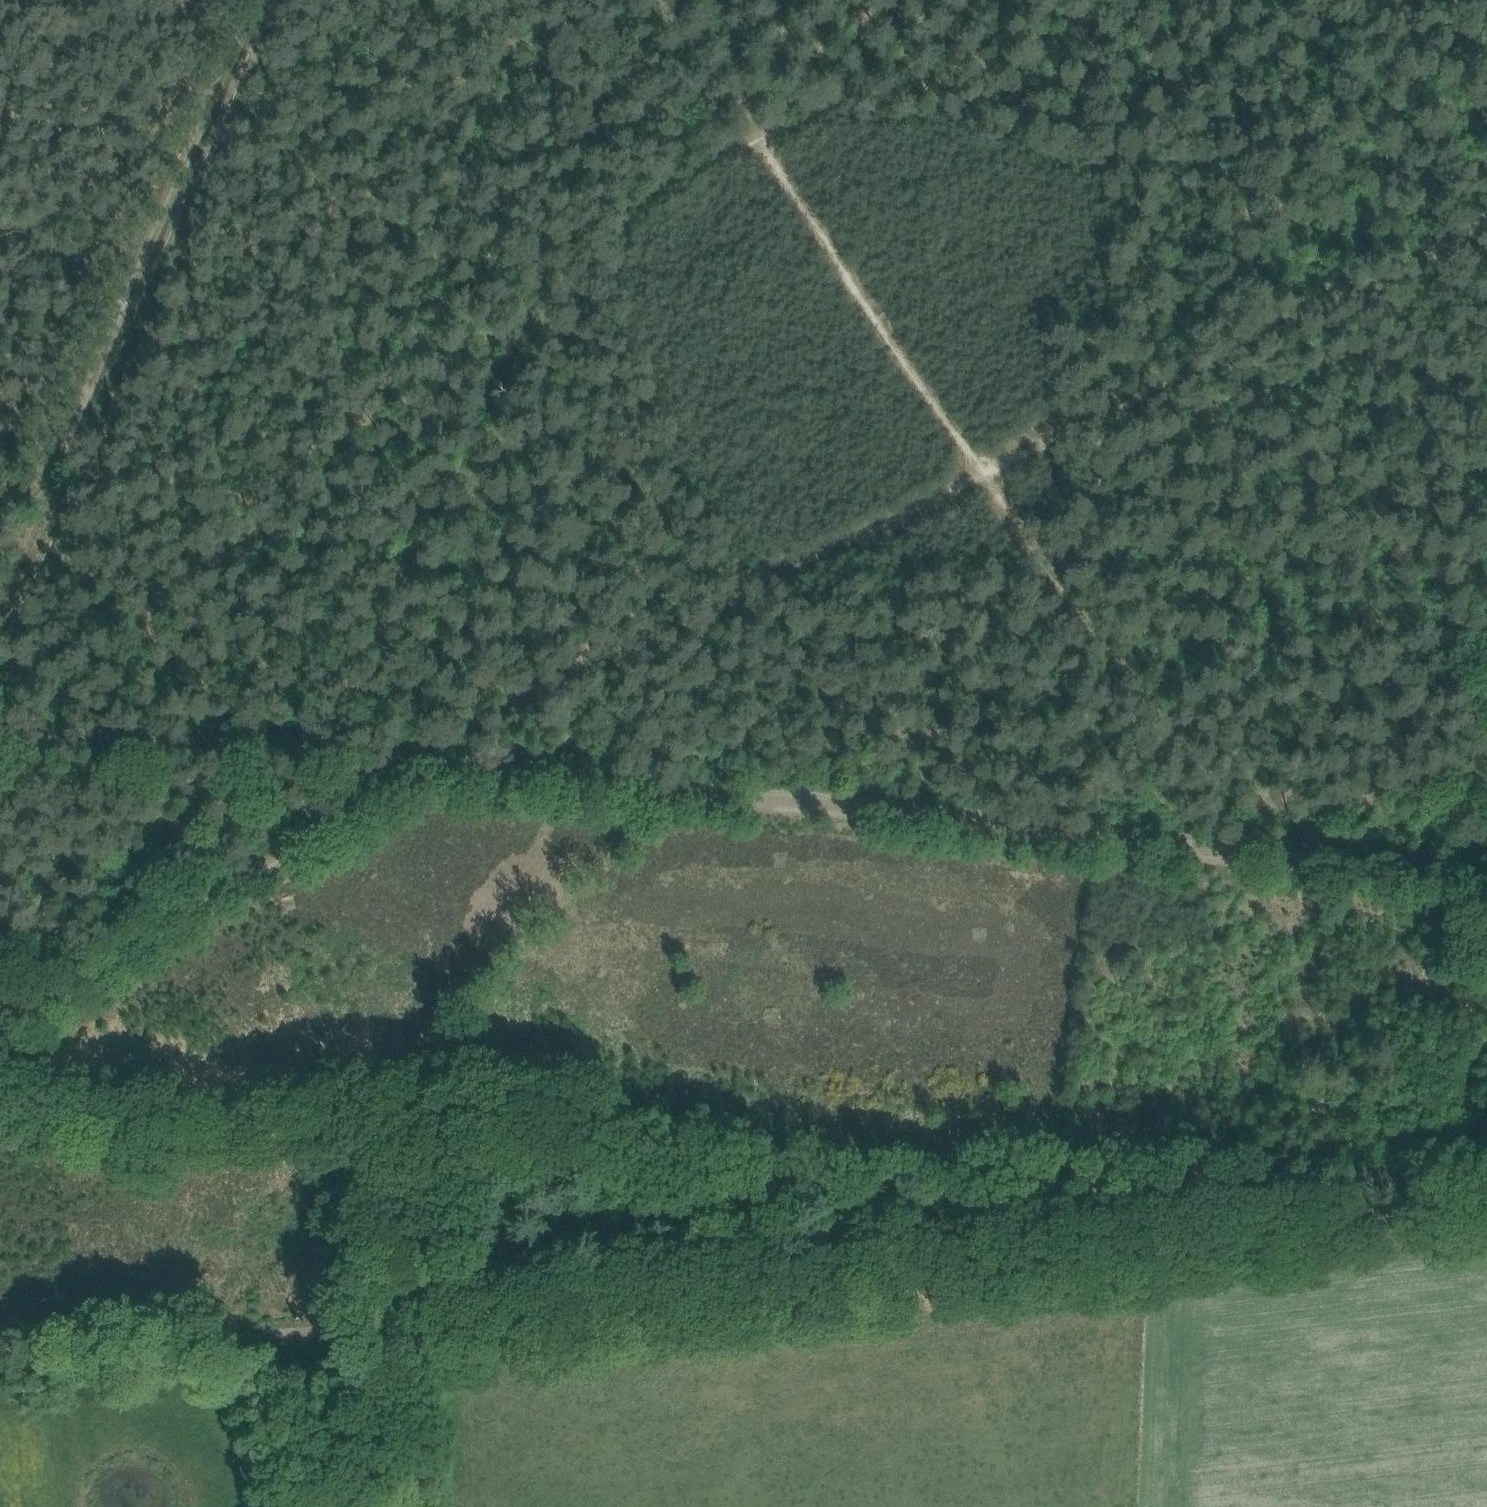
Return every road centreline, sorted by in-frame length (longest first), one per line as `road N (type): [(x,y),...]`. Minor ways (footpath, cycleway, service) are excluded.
road 1 (track): [(0,1020),(140,940),(391,776),(452,767),(1486,883)]
road 2 (track): [(1486,1207),(0,1373)]

